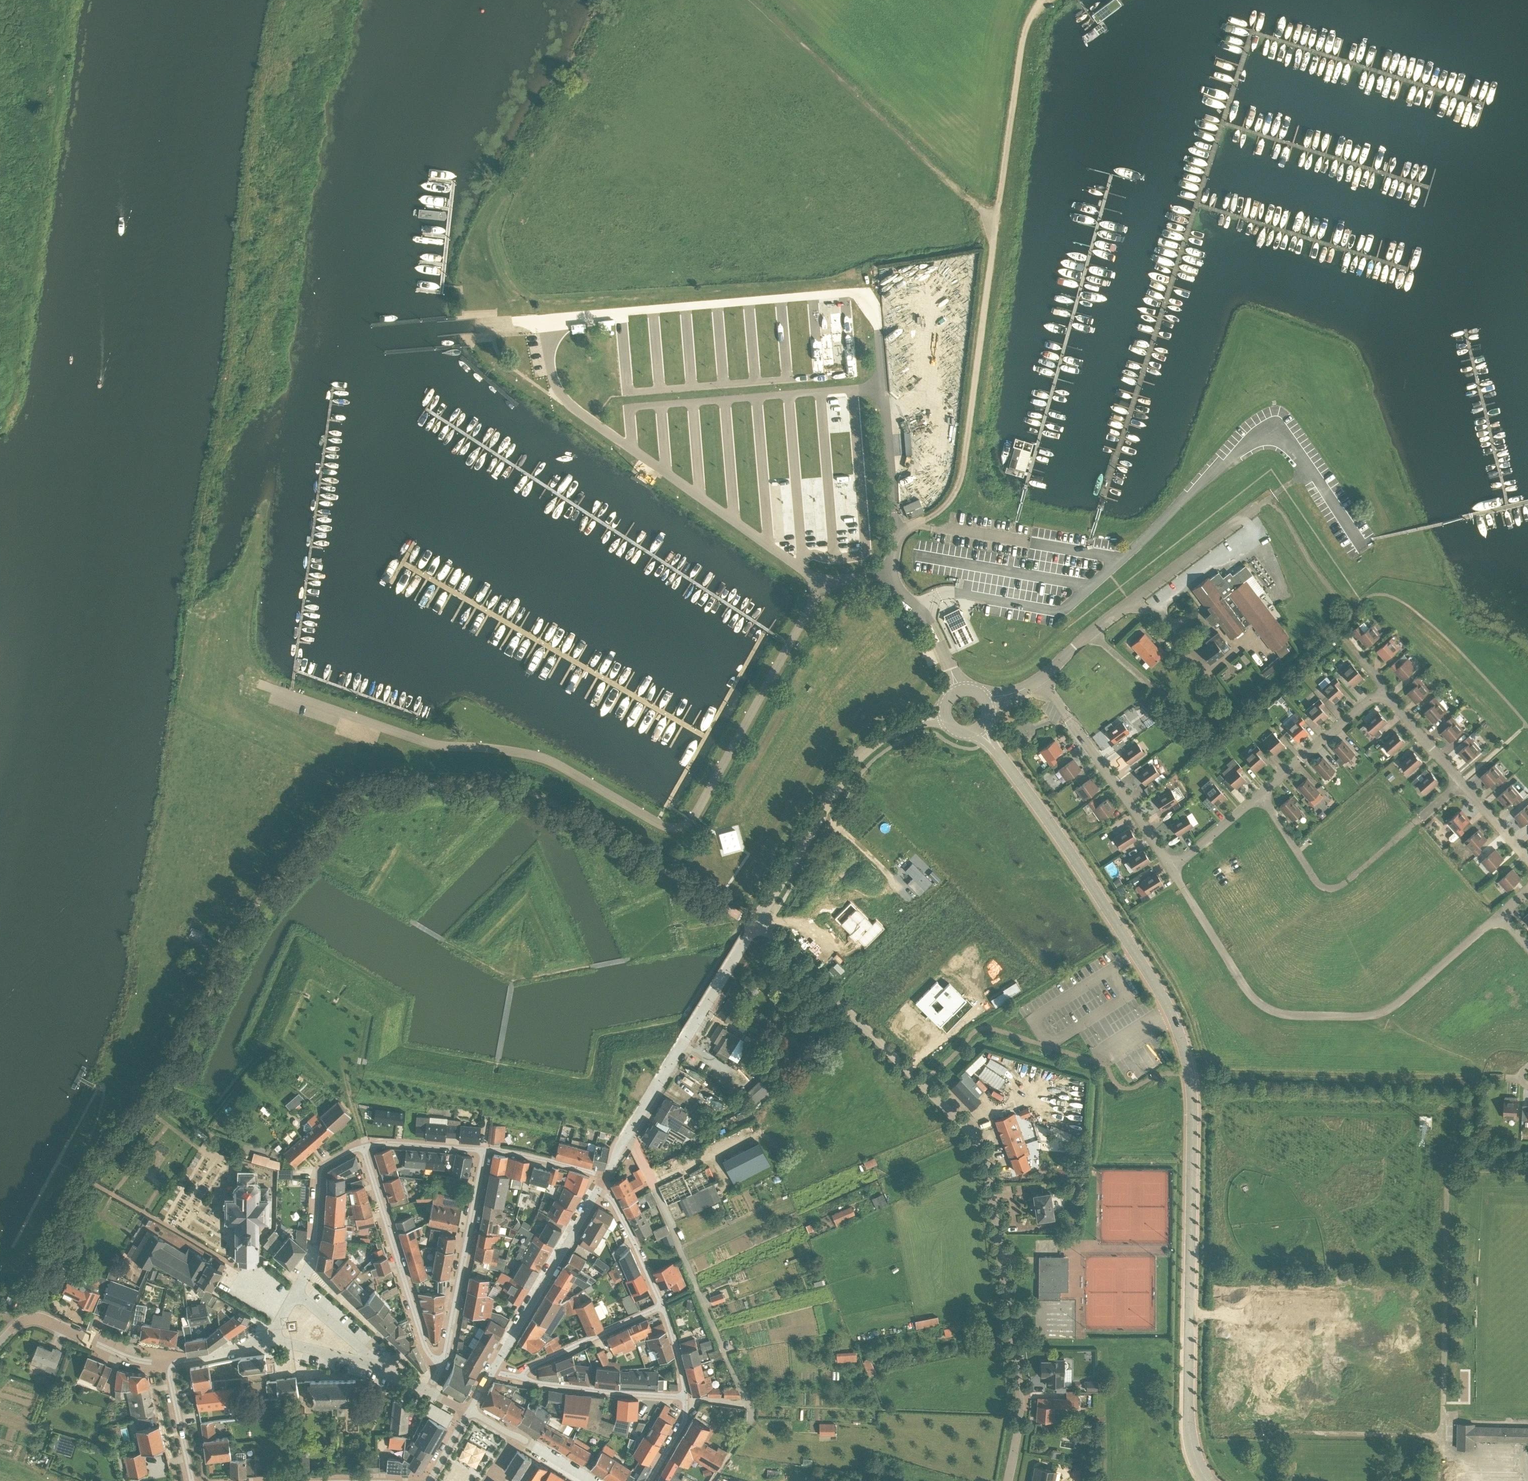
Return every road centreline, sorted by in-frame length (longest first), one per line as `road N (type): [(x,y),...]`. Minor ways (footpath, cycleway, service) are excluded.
road 1 (unclassified): [(1206,1480),(1188,1422),(1193,1112),(1181,1040),(1136,952),(982,726)]
road 2 (residential): [(1008,1480),(1018,1377),(981,1151),(754,925)]
road 3 (residential): [(1262,796),(1189,857),(1163,859),(1040,680)]
road 4 (track): [(997,219),(754,0)]
road 5 (residential): [(1276,494),(1040,680)]
road 6 (unclassified): [(754,925),(860,753),(943,714)]
road 7 (residential): [(605,1176),(754,925)]
road 8 (residential): [(1262,796),(1315,882),(1338,888),(1461,783)]
road 9 (residential): [(1461,783),(1380,699),(1262,796)]
road 10 (residential): [(443,1366),(428,1354),(364,1143)]
road 11 (residential): [(491,1370),(605,1176)]
road 12 (residential): [(443,1366),(485,1147)]
road 13 (residential): [(167,1362),(134,1359),(33,1318),(0,1340)]
road 14 (residential): [(295,1292),(309,1265),(318,1178),(364,1143)]
road 15 (residential): [(687,1397),(521,1379)]
road 16 (residential): [(521,1379),(535,1364),(663,1305)]
road 17 (track): [(1512,1080),(1376,1017)]
road 18 (residential): [(605,1176),(663,1305)]
road 19 (unclassified): [(957,686),(937,637),(888,574)]
road 20 (residential): [(605,1176),(485,1147)]
road 21 (residential): [(485,1147),(364,1143)]
road 22 (residential): [(193,1480),(167,1362)]

